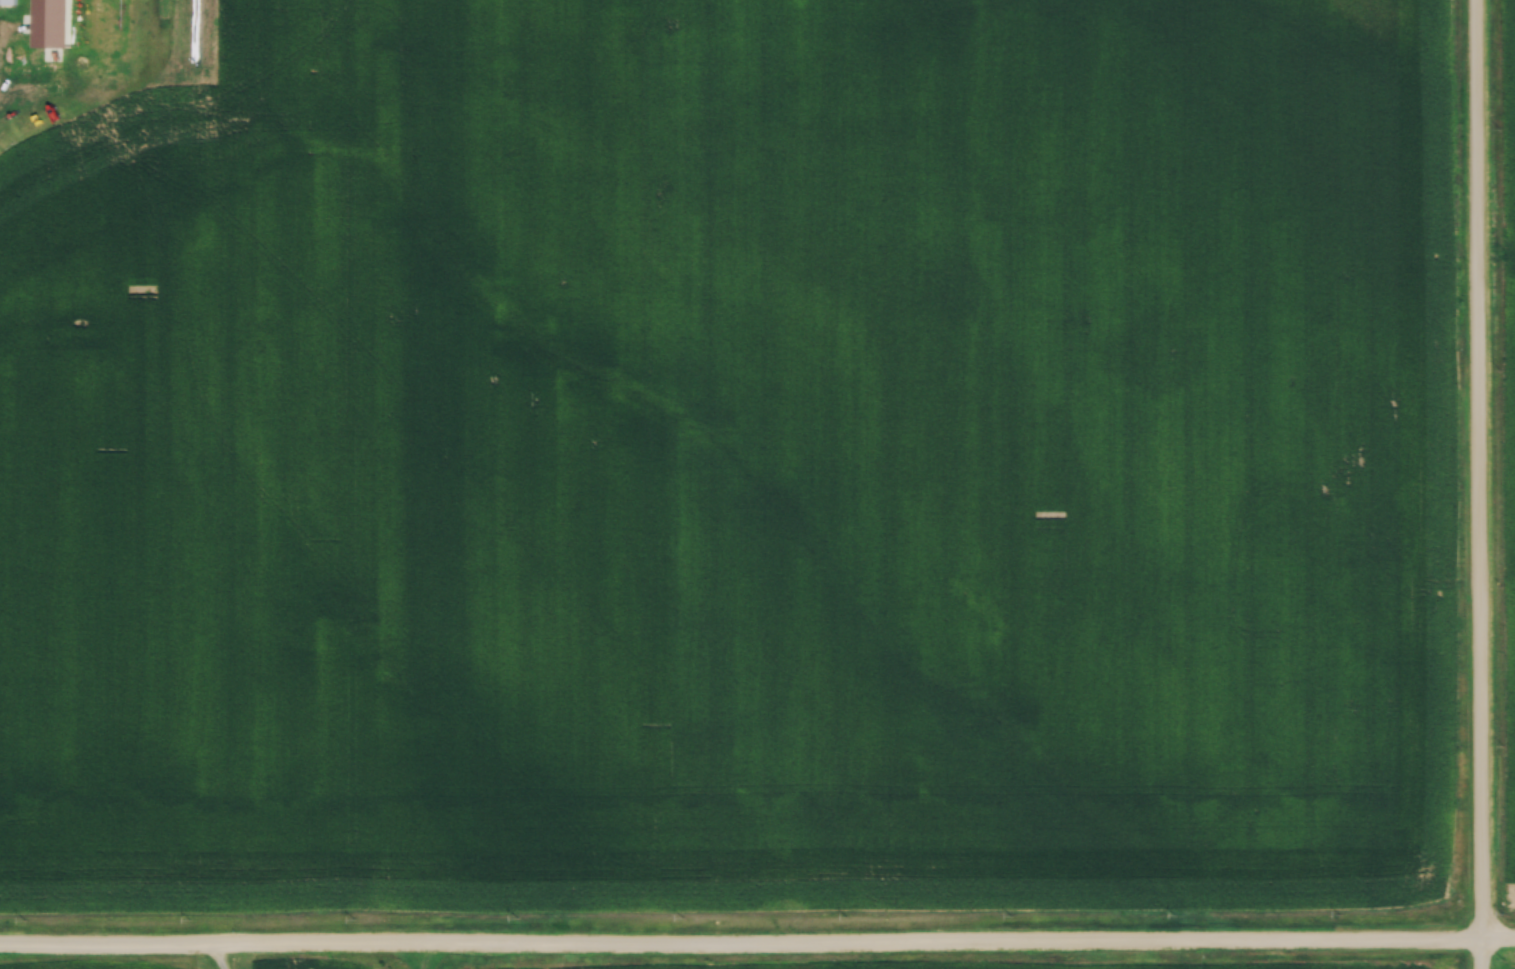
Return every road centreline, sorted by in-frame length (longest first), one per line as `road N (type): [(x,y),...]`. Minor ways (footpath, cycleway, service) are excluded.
road 1 (residential): [(1514,935),(0,947)]
road 2 (residential): [(1482,968),(1472,0)]

